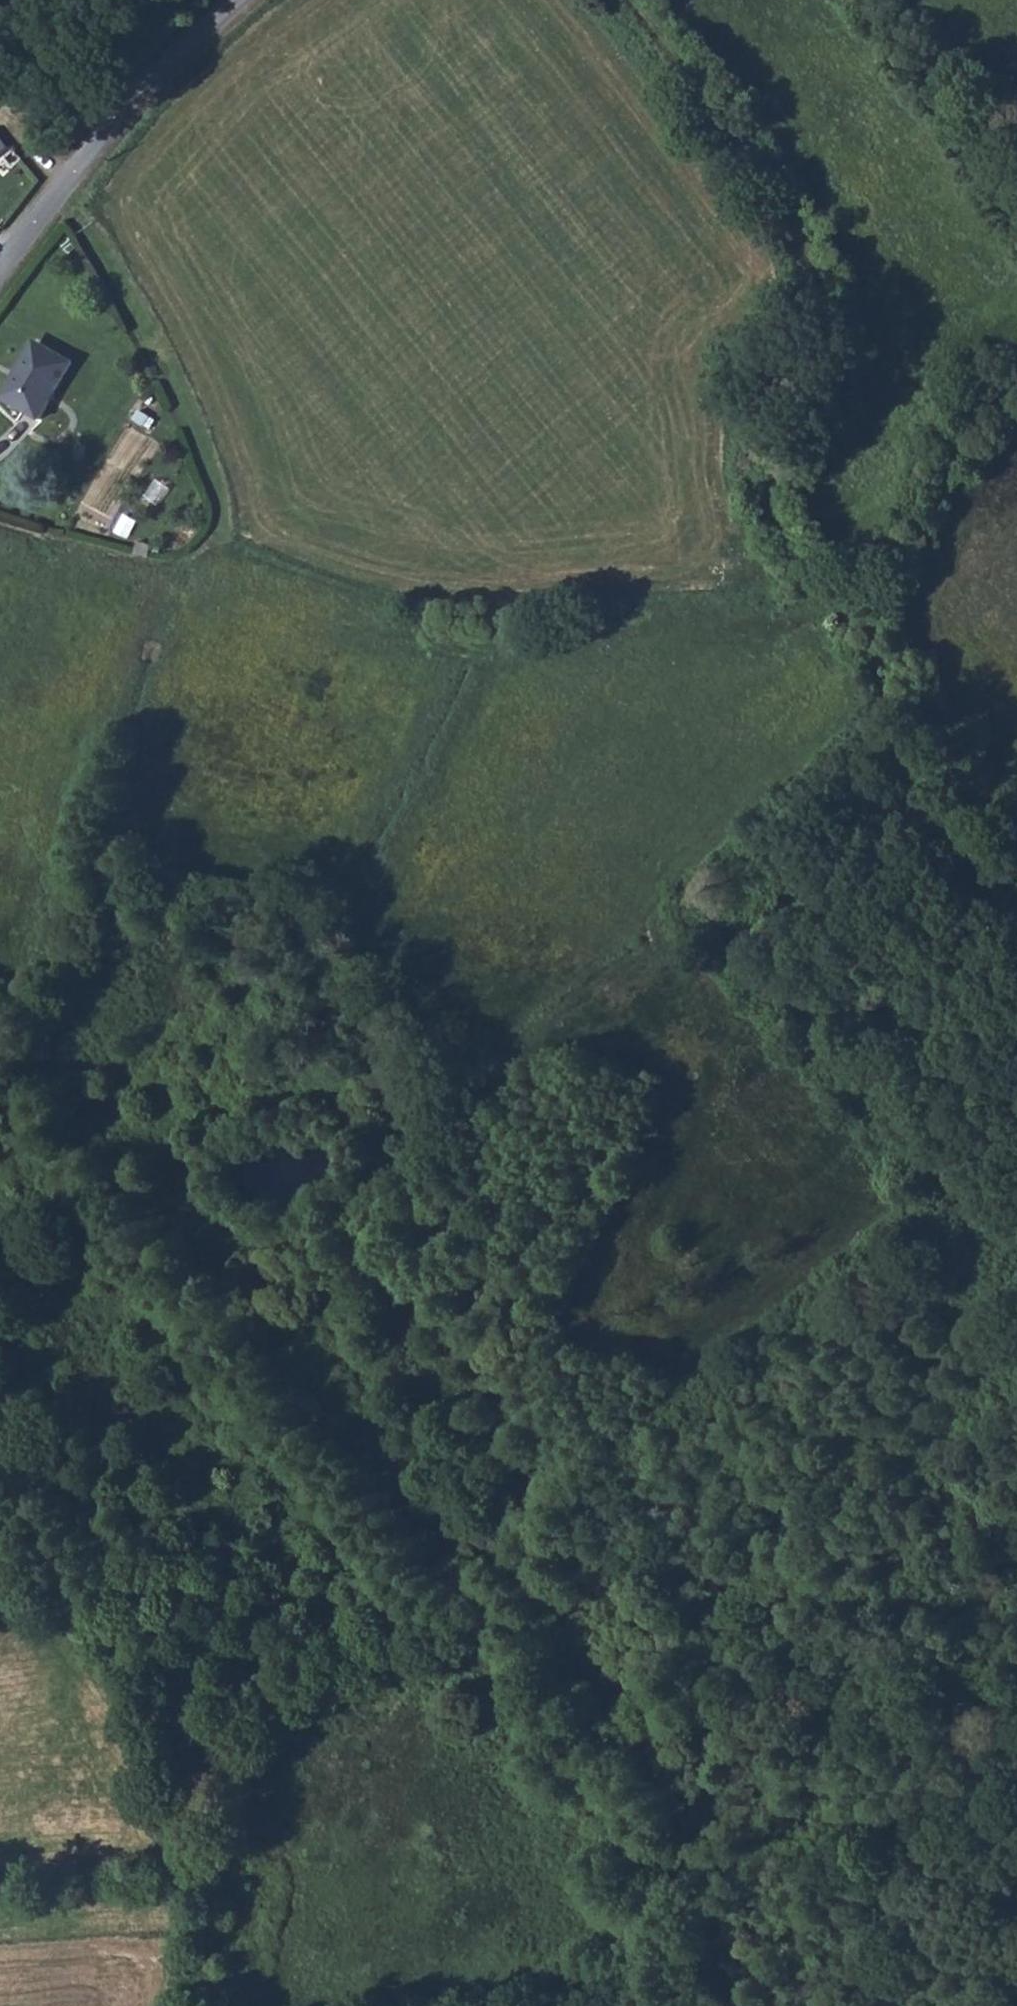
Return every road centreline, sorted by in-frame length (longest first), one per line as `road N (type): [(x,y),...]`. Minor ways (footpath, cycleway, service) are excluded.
road 1 (track): [(1016,807),(874,654),(766,482),(820,419),(837,303),(741,150),(627,0)]
road 2 (unclassified): [(0,267),(173,54),(236,0)]
road 3 (track): [(1016,202),(862,0)]

